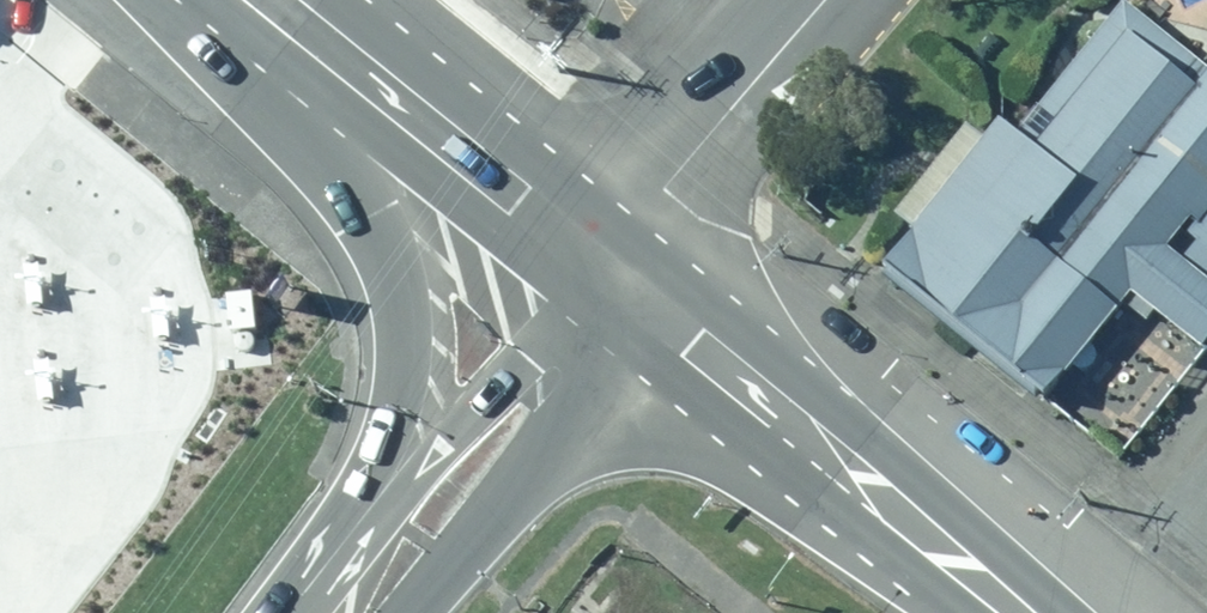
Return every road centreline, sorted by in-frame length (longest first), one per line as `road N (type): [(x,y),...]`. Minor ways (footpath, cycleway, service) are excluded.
road 1 (trunk): [(320,612),(374,480),(399,391),(404,331),(396,272),(378,212),(231,0)]
road 2 (trunk): [(603,269),(1014,612)]
road 3 (trunk): [(267,0),(603,269)]
road 4 (trunk): [(603,269),(351,612)]
road 5 (unclassified): [(825,0),(659,191),(603,269)]

